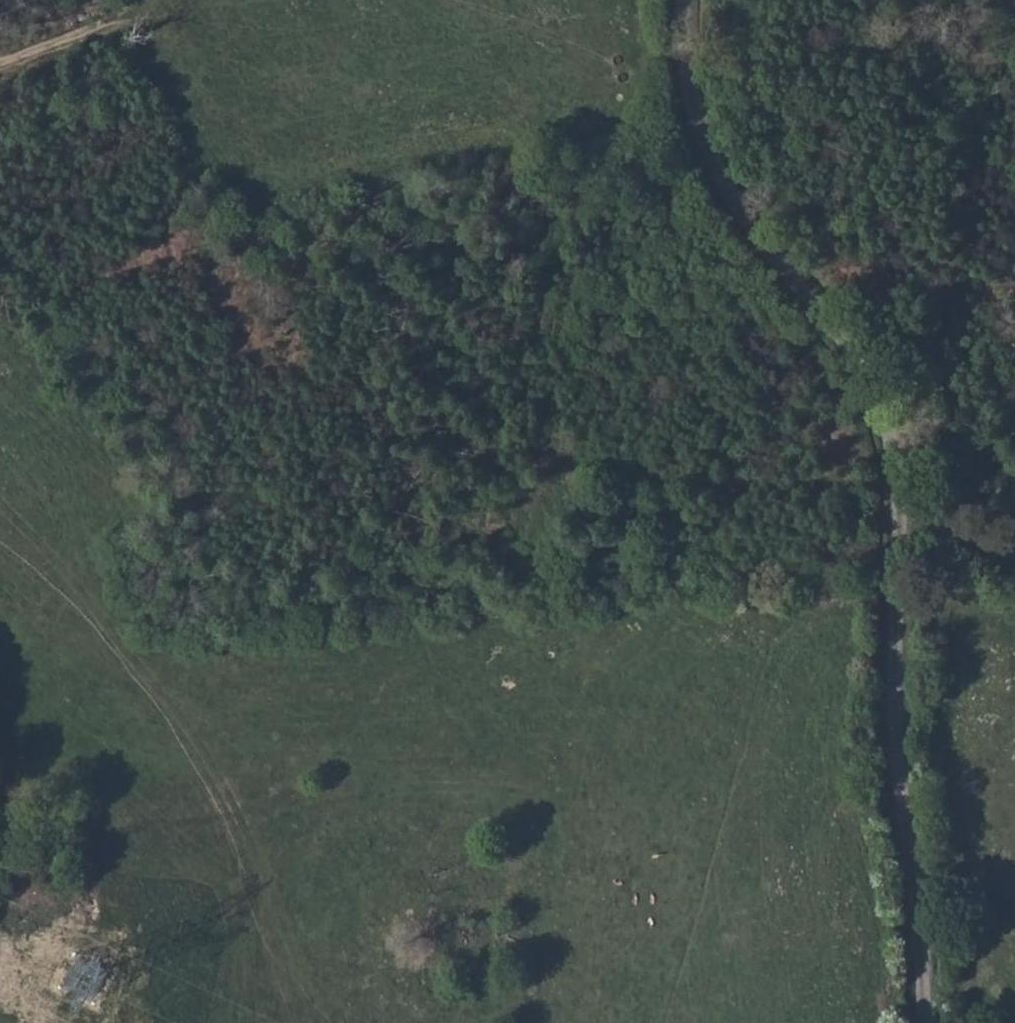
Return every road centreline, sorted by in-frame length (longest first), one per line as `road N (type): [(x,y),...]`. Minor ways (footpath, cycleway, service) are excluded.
road 1 (unclassified): [(917,1022),(916,911),(897,747),(910,538),(891,429),(830,314),(706,144),(679,52),(681,0)]

